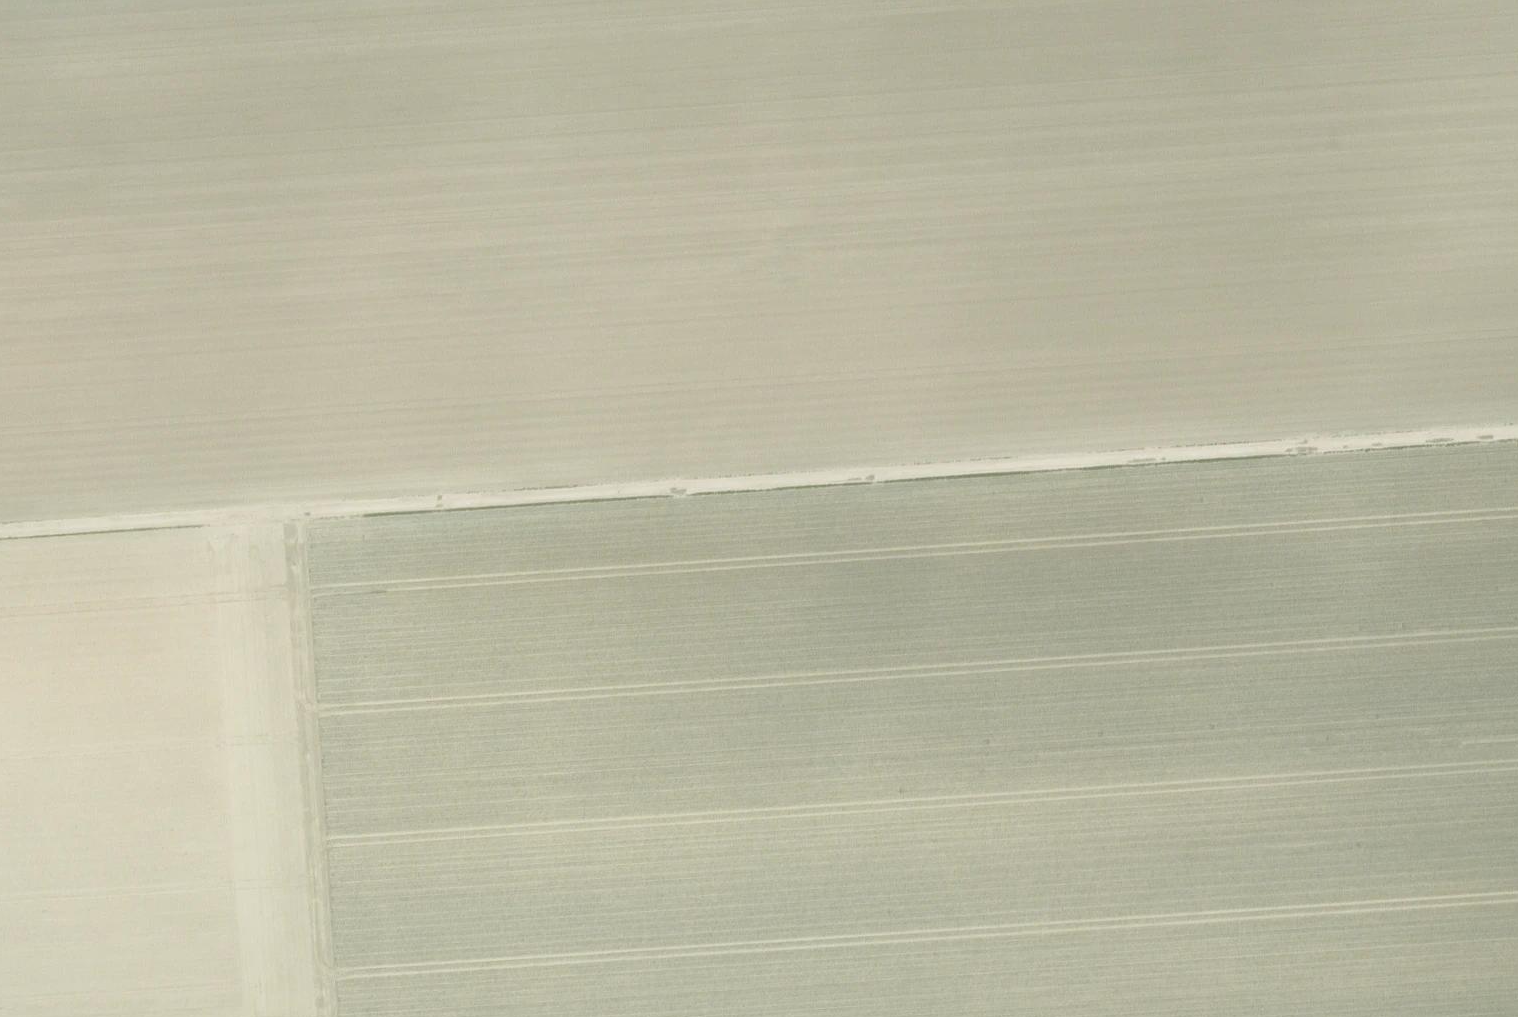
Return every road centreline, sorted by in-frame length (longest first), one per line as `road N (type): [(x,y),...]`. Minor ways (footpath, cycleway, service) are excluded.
road 1 (unclassified): [(0,532),(1517,432)]

